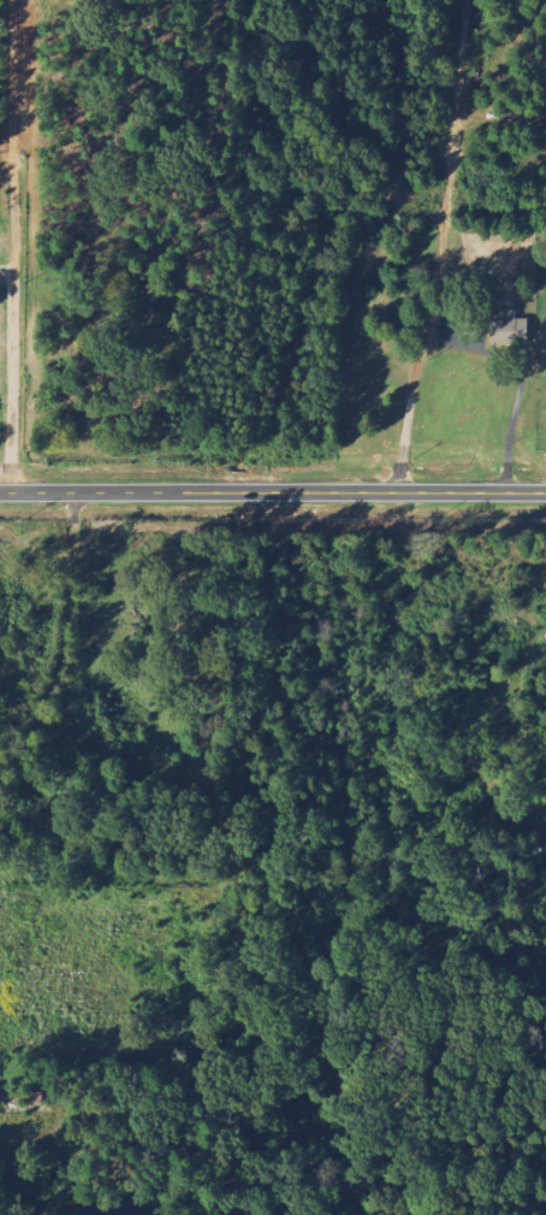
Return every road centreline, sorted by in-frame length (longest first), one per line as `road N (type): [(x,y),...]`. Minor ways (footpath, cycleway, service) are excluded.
road 1 (tertiary): [(0,493),(545,493)]
road 2 (residential): [(400,493),(414,393),(445,289),(463,94)]

